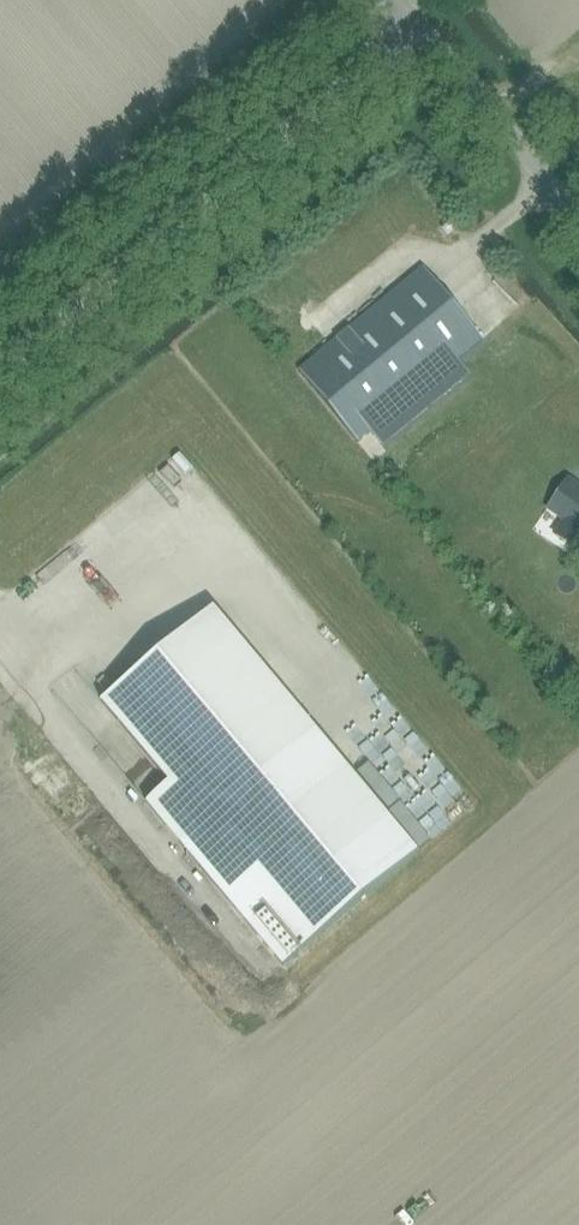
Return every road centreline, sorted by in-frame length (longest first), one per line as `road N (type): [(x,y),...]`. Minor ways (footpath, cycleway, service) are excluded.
road 1 (unclassified): [(0,372),(414,26)]
road 2 (unclassified): [(414,26),(578,211)]

